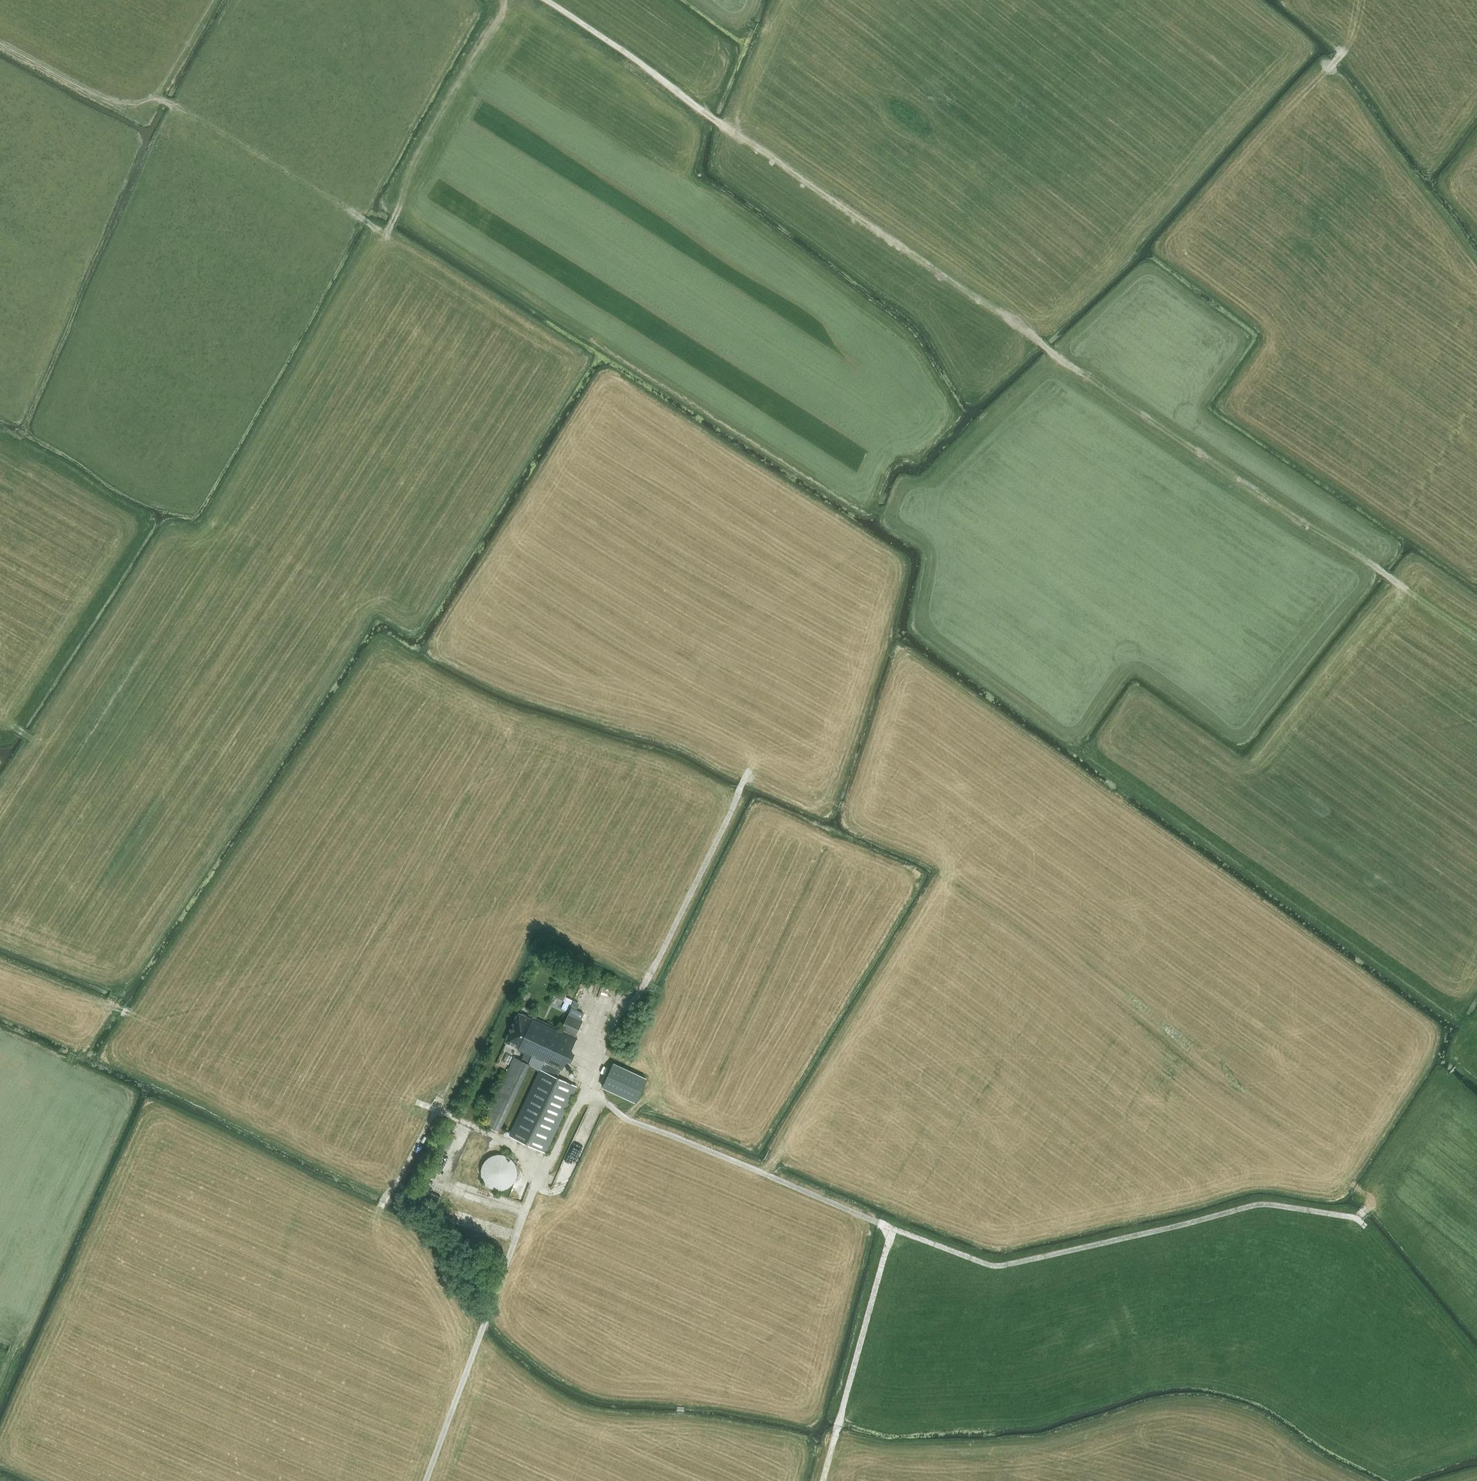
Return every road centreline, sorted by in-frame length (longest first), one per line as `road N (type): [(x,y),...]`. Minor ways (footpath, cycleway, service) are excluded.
road 1 (track): [(589,1097),(989,1265),(1260,1204),(1353,1217),(1366,1227)]
road 2 (track): [(422,1105),(553,1161),(589,1097),(592,1063),(621,998)]
road 3 (track): [(750,769),(644,986),(621,998)]
road 4 (track): [(823,1480),(892,1228)]
road 5 (track): [(734,133),(546,0)]
road 6 (track): [(442,1100),(381,1207)]

